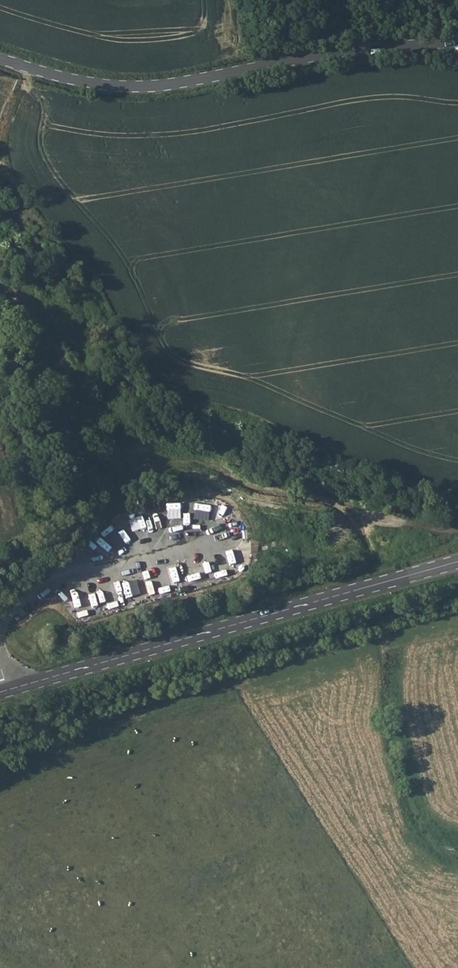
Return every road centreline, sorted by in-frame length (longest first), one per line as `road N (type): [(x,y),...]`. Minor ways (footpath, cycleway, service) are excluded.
road 1 (tertiary): [(0,692),(457,562)]
road 2 (unclassified): [(0,60),(137,90),(363,49),(457,41)]

